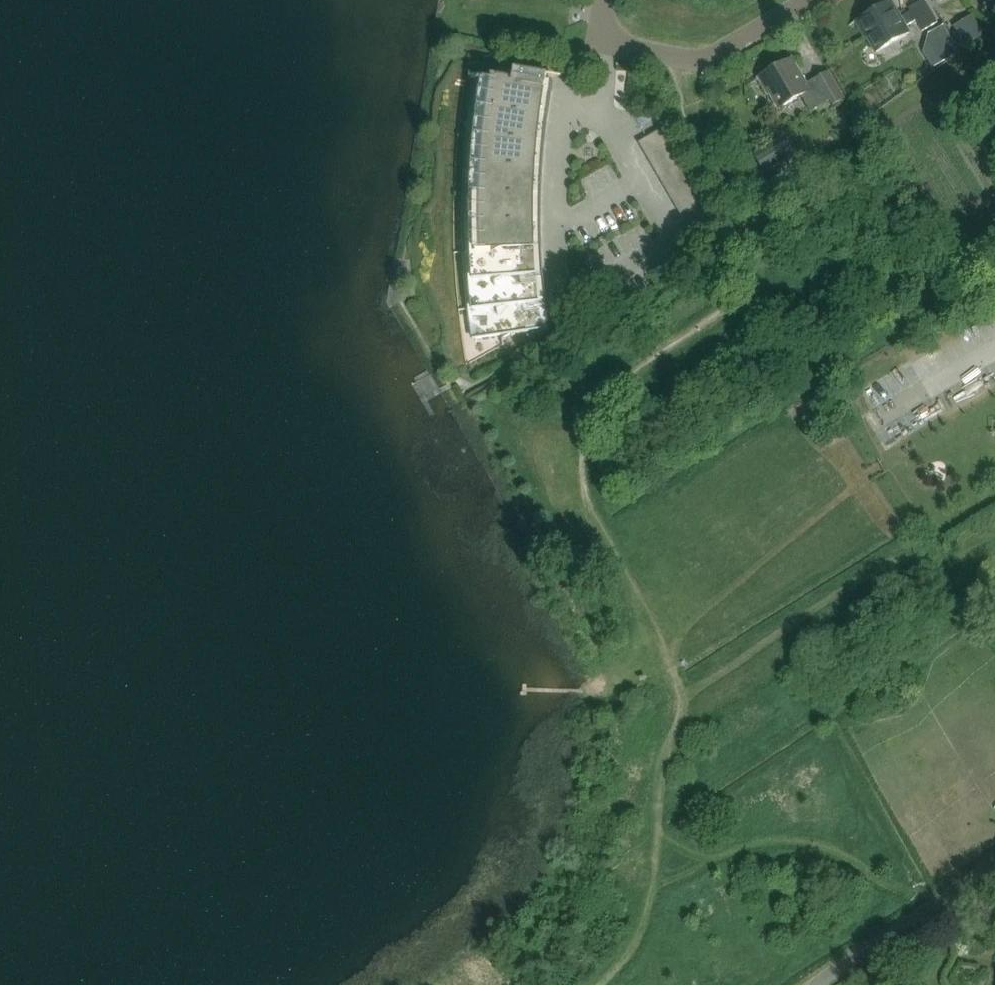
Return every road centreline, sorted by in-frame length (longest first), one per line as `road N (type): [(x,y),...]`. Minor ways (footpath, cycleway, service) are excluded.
road 1 (residential): [(596,0),(596,18),(611,35),(676,52),(713,47),(793,0)]
road 2 (unclassified): [(817,984),(994,865)]

